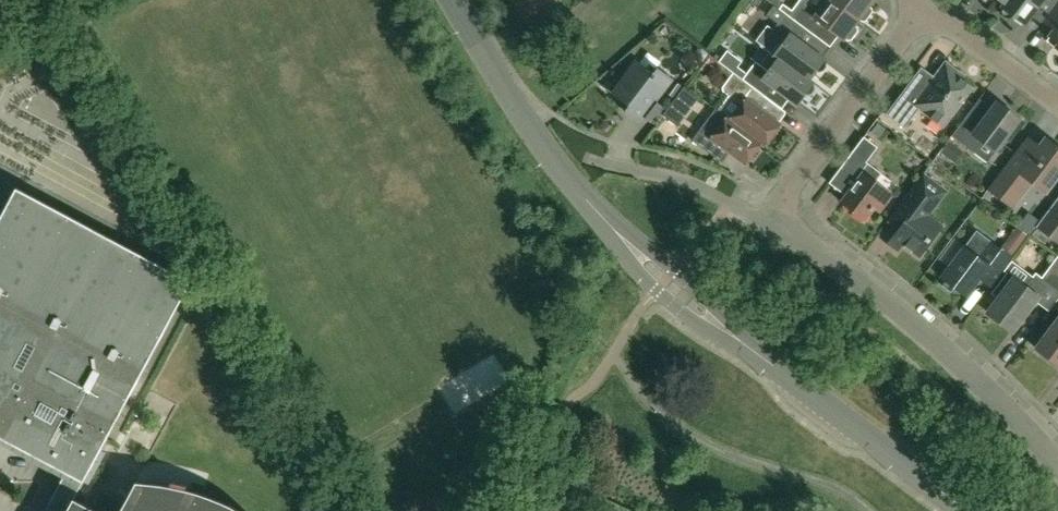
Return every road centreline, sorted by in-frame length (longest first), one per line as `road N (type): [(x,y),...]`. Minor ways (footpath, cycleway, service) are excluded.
road 1 (residential): [(1057,467),(919,330),(770,223)]
road 2 (tertiary): [(618,232),(530,128),(454,0)]
road 3 (residential): [(770,223),(925,8)]
road 4 (tertiary): [(930,483),(750,348)]
road 5 (residential): [(591,163),(679,181),(770,223)]
road 6 (tertiary): [(618,232),(629,260),(656,291),(715,335),(750,348)]
road 7 (tertiary): [(750,348),(731,320),(643,242),(618,232)]
road 8 (residential): [(1057,104),(925,8)]

